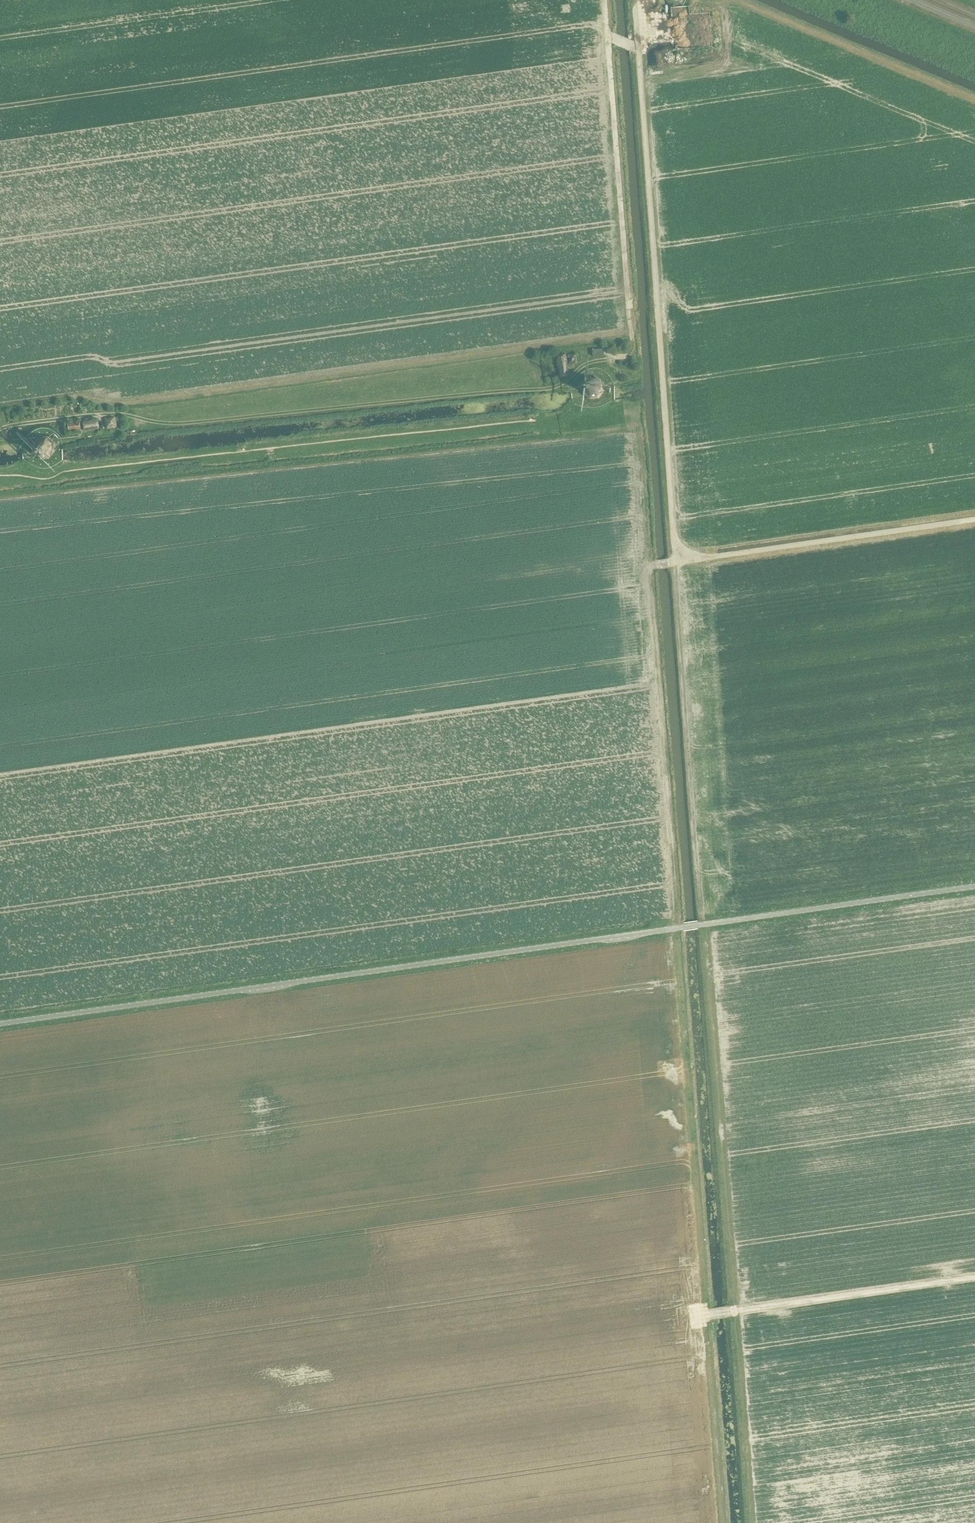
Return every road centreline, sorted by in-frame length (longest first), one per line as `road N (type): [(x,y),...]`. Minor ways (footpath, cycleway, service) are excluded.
road 1 (track): [(605,0),(633,340),(628,355),(590,363),(545,389),(181,423),(81,416),(0,429)]
road 2 (unclassified): [(0,1025),(974,887)]
road 3 (track): [(974,519),(677,562),(634,0)]
road 4 (track): [(974,144),(761,54),(640,67)]

